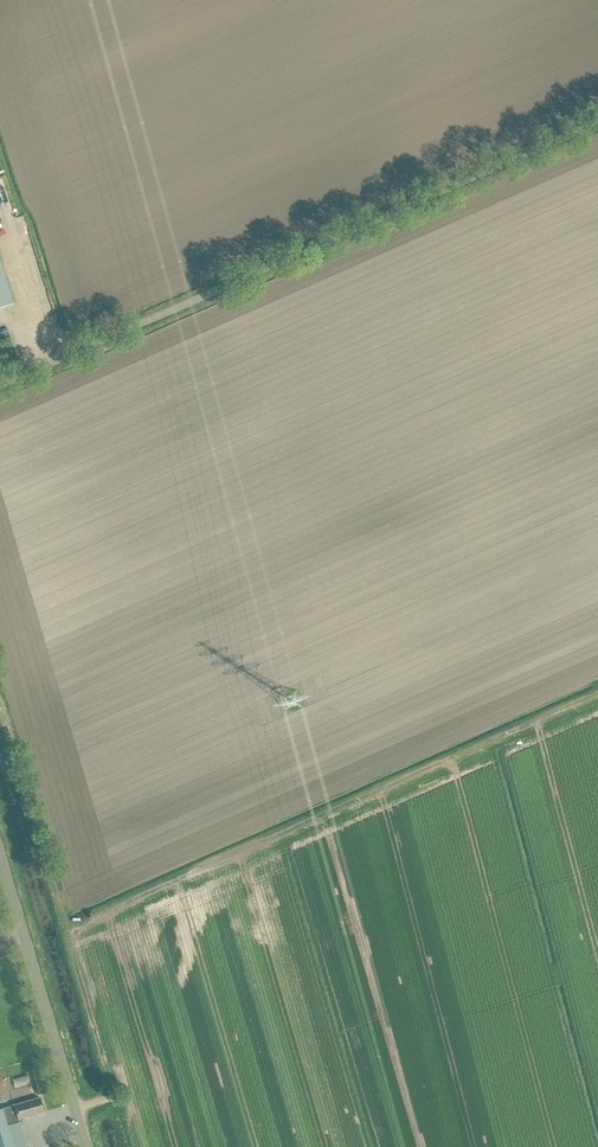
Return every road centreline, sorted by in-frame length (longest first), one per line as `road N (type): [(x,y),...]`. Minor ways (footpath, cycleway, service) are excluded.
road 1 (unclassified): [(597,123),(0,385)]
road 2 (unclassified): [(0,855),(87,1146)]

